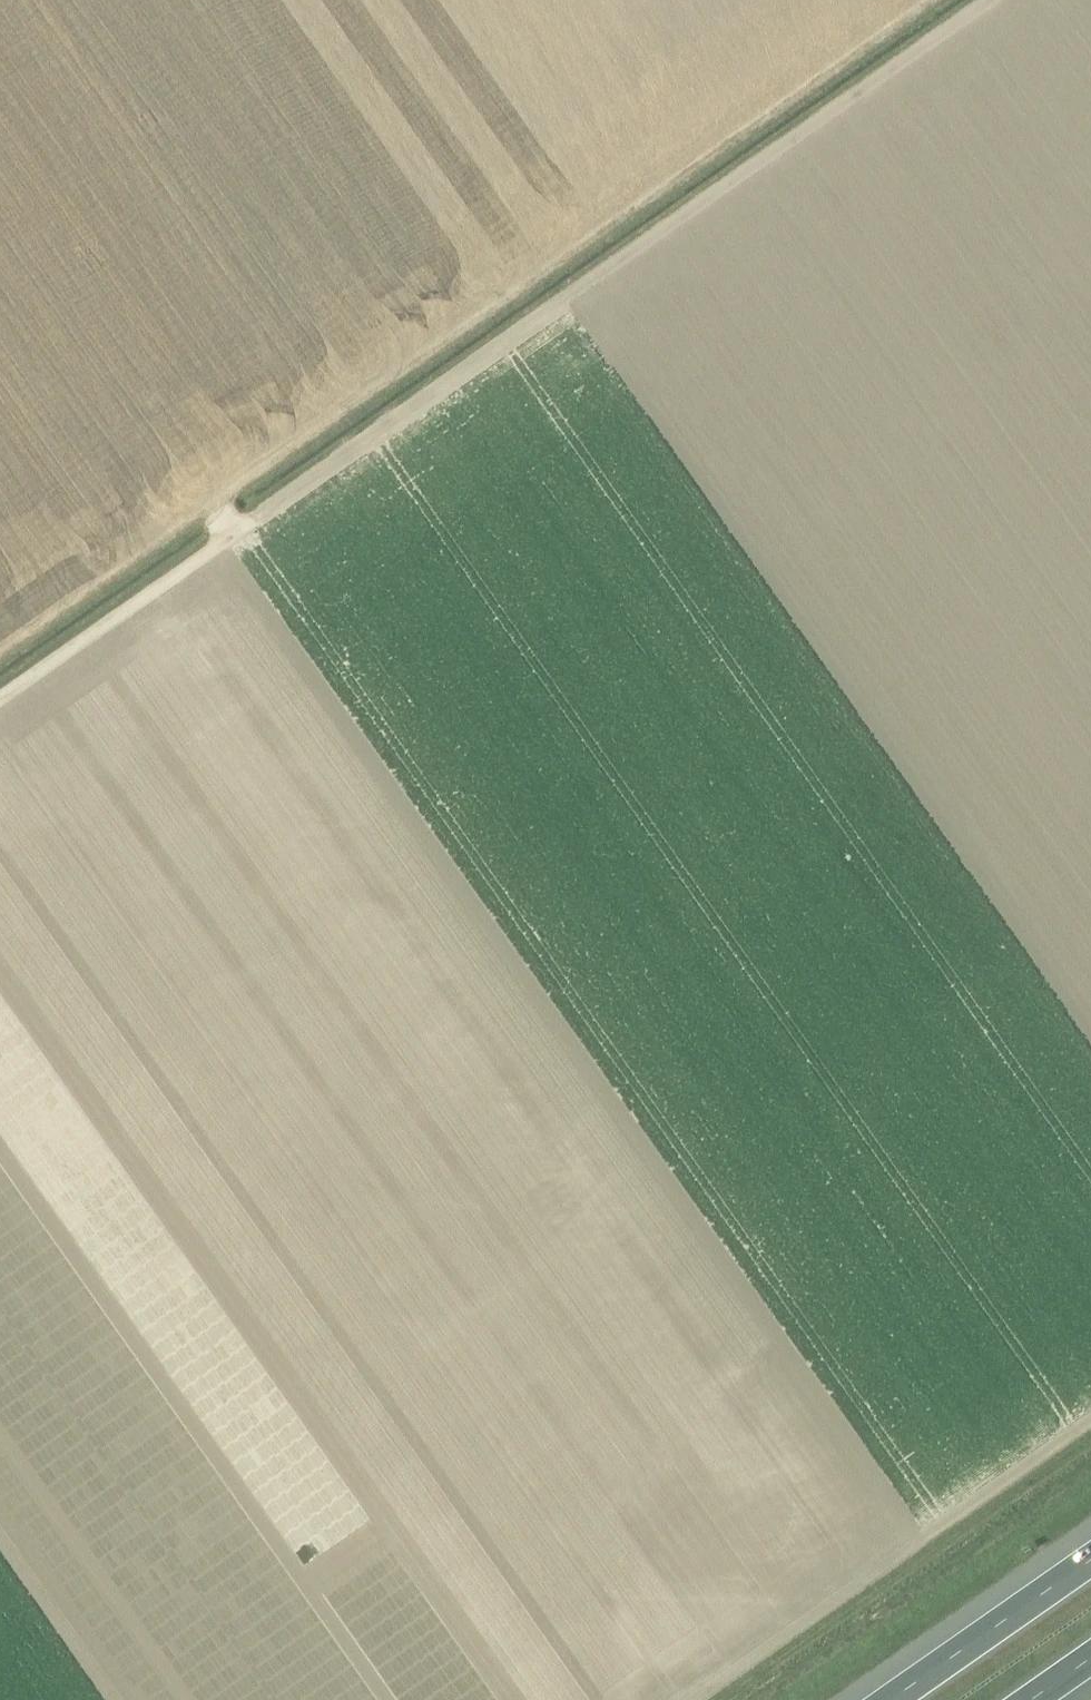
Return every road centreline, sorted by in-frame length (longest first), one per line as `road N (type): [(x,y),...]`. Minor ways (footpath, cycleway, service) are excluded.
road 1 (motorway): [(1090,1559),(889,1699)]

